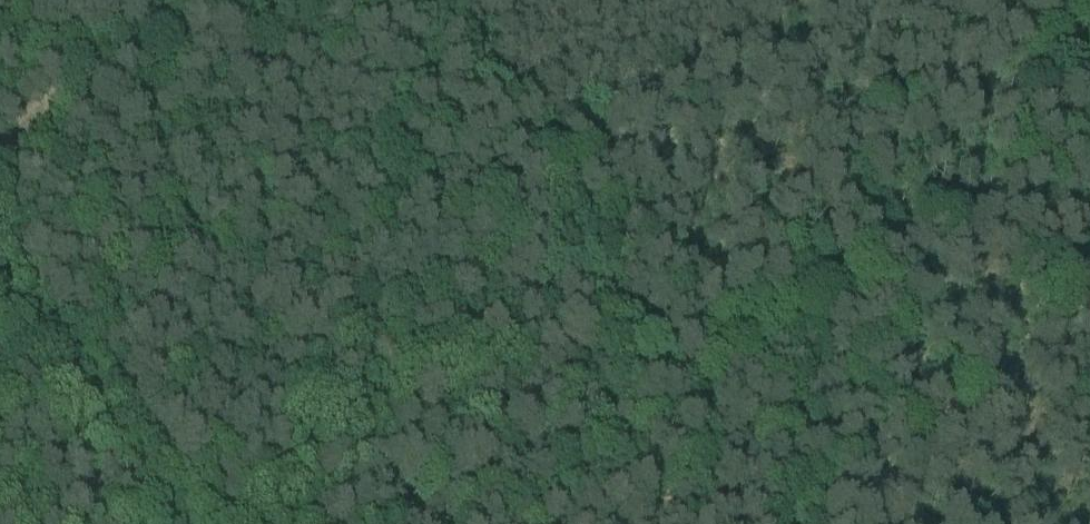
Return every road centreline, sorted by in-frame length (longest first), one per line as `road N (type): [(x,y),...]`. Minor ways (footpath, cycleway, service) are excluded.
road 1 (track): [(215,523),(612,251),(614,231),(447,0)]
road 2 (track): [(614,231),(843,523)]
road 3 (track): [(0,276),(190,523)]
road 4 (track): [(236,0),(0,129)]

